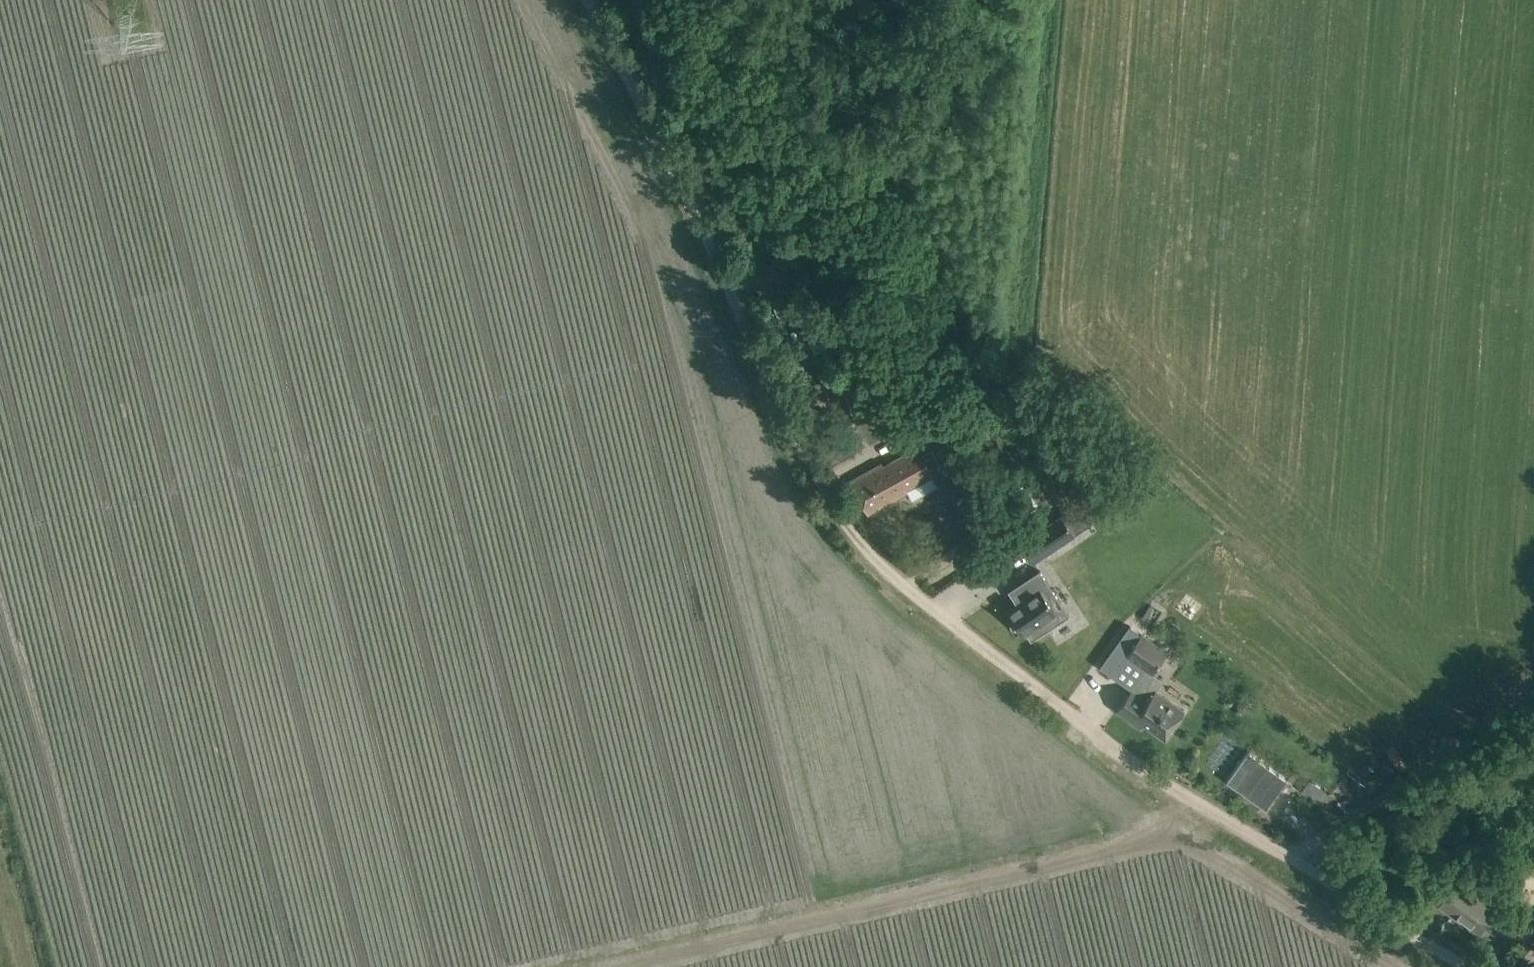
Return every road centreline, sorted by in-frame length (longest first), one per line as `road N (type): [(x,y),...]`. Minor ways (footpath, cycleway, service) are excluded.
road 1 (track): [(592,0),(817,482),(856,539),(1130,760),(1474,966)]
road 2 (track): [(1283,854),(1329,832),(1533,695)]

